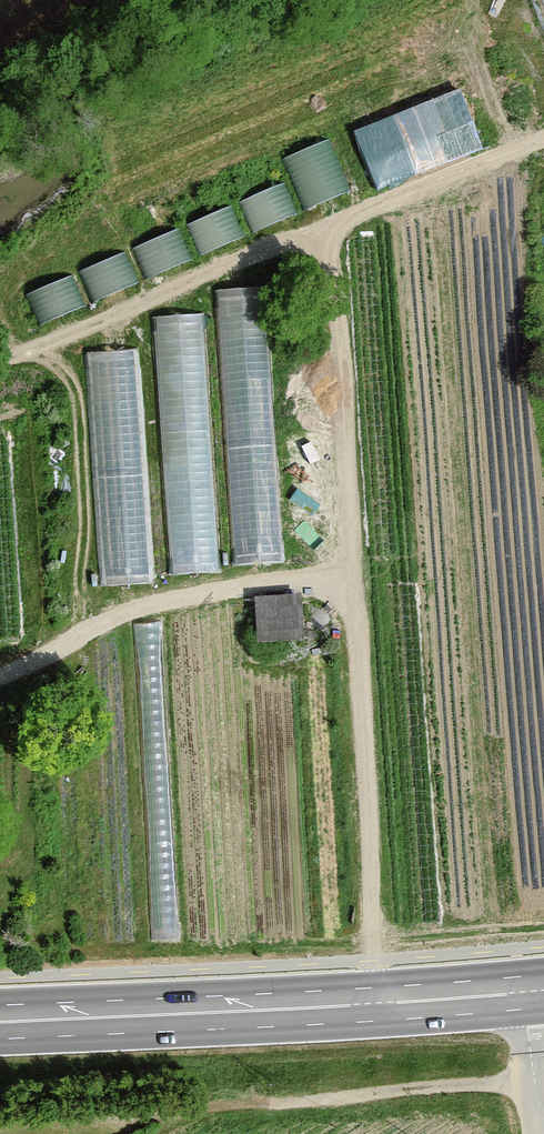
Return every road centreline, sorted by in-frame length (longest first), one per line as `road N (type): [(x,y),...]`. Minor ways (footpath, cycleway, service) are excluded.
road 1 (track): [(0,364),(331,217),(377,1004)]
road 2 (secondary): [(0,1021),(523,992)]
road 3 (track): [(354,583),(173,593),(85,624),(0,677)]
road 4 (track): [(534,1076),(273,1104)]
road 5 (unclassified): [(543,1119),(523,992)]

